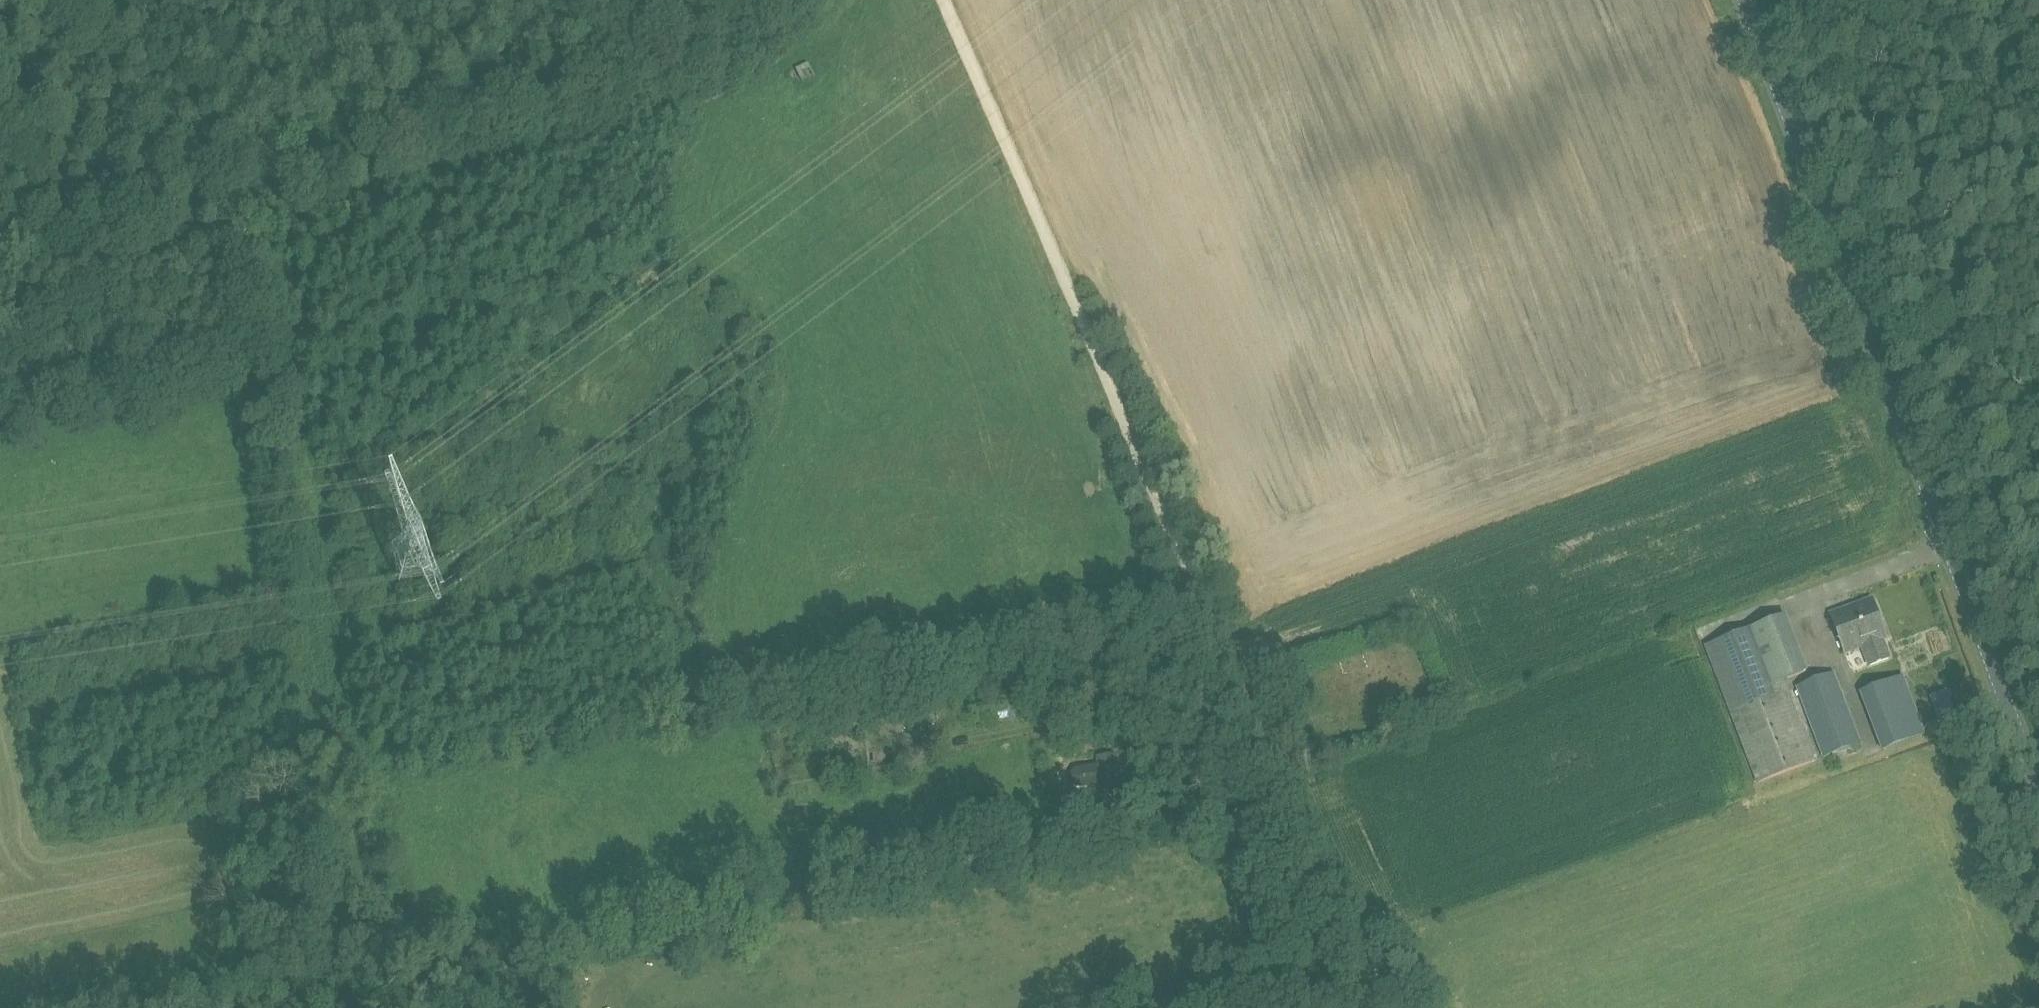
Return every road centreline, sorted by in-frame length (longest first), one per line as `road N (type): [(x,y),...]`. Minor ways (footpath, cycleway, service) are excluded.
road 1 (track): [(1392,1007),(945,0)]
road 2 (tertiary): [(2038,793),(1743,0)]

